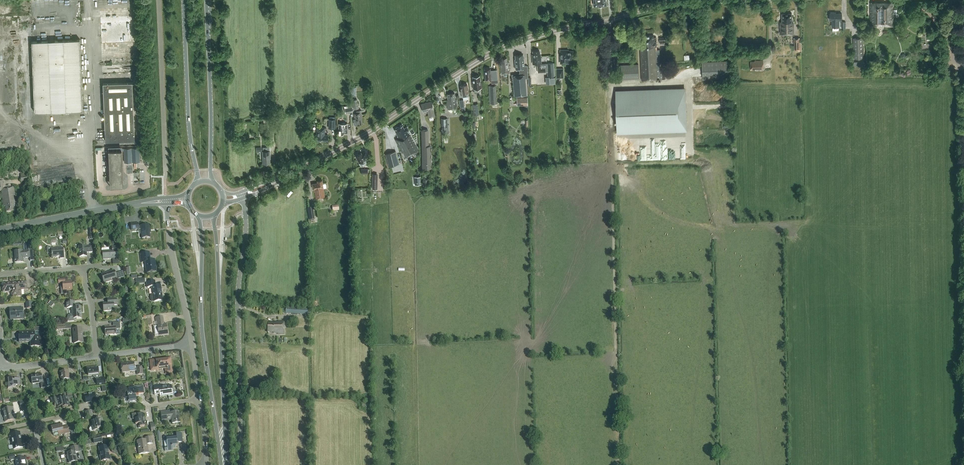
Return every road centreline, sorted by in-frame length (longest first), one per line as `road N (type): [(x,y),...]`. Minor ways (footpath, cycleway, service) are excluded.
road 1 (tertiary): [(244,194),(362,136),(497,50),(690,0)]
road 2 (unclassified): [(241,464),(244,194)]
road 3 (primary): [(225,464),(215,215)]
road 4 (primary): [(200,217),(201,324),(223,464)]
road 5 (primary): [(184,0),(199,182)]
road 6 (primary): [(213,182),(207,0)]
road 7 (tertiary): [(166,203),(0,229)]
road 8 (unclassified): [(192,346),(166,203)]

